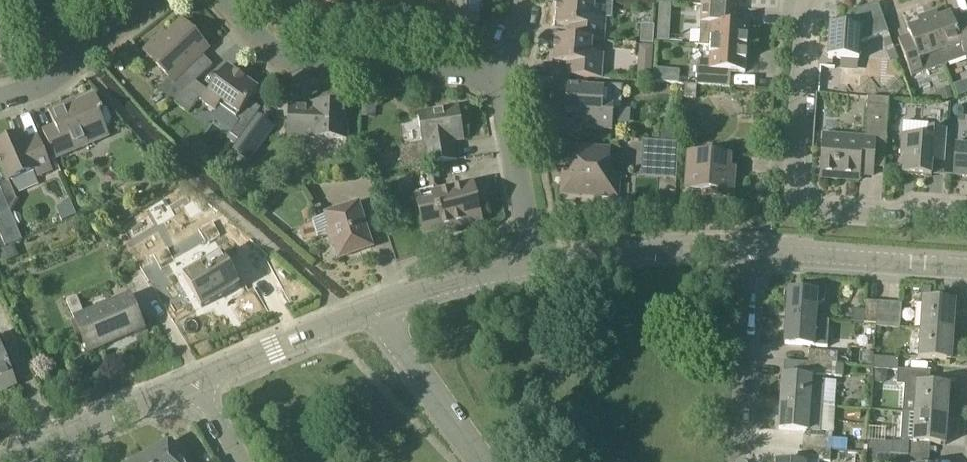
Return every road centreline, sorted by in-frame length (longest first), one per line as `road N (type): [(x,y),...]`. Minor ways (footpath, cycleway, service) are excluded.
road 1 (residential): [(966,212),(821,212),(799,200),(793,167),(802,0)]
road 2 (residential): [(501,82),(288,73),(247,29)]
road 3 (residential): [(536,266),(646,252),(751,251)]
road 4 (residential): [(744,461),(751,251)]
road 5 (residential): [(2,461),(196,384)]
road 6 (residential): [(196,384),(372,310)]
road 7 (residential): [(536,266),(501,82)]
road 8 (residential): [(481,461),(372,310)]
road 9 (residential): [(372,310),(536,266)]
road 10 (residential): [(966,267),(813,255)]

